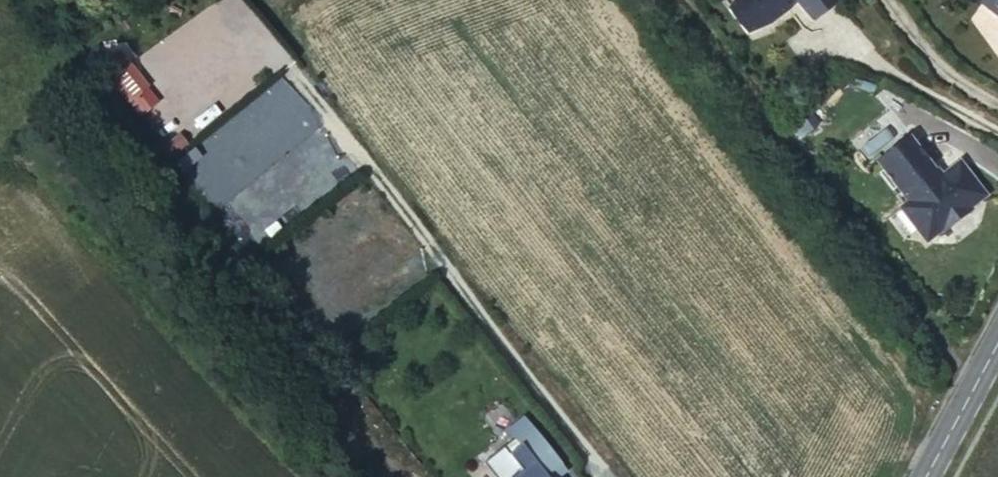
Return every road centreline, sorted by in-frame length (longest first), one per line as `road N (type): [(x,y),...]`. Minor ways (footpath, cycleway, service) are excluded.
road 1 (tertiary): [(997,345),(926,476)]

